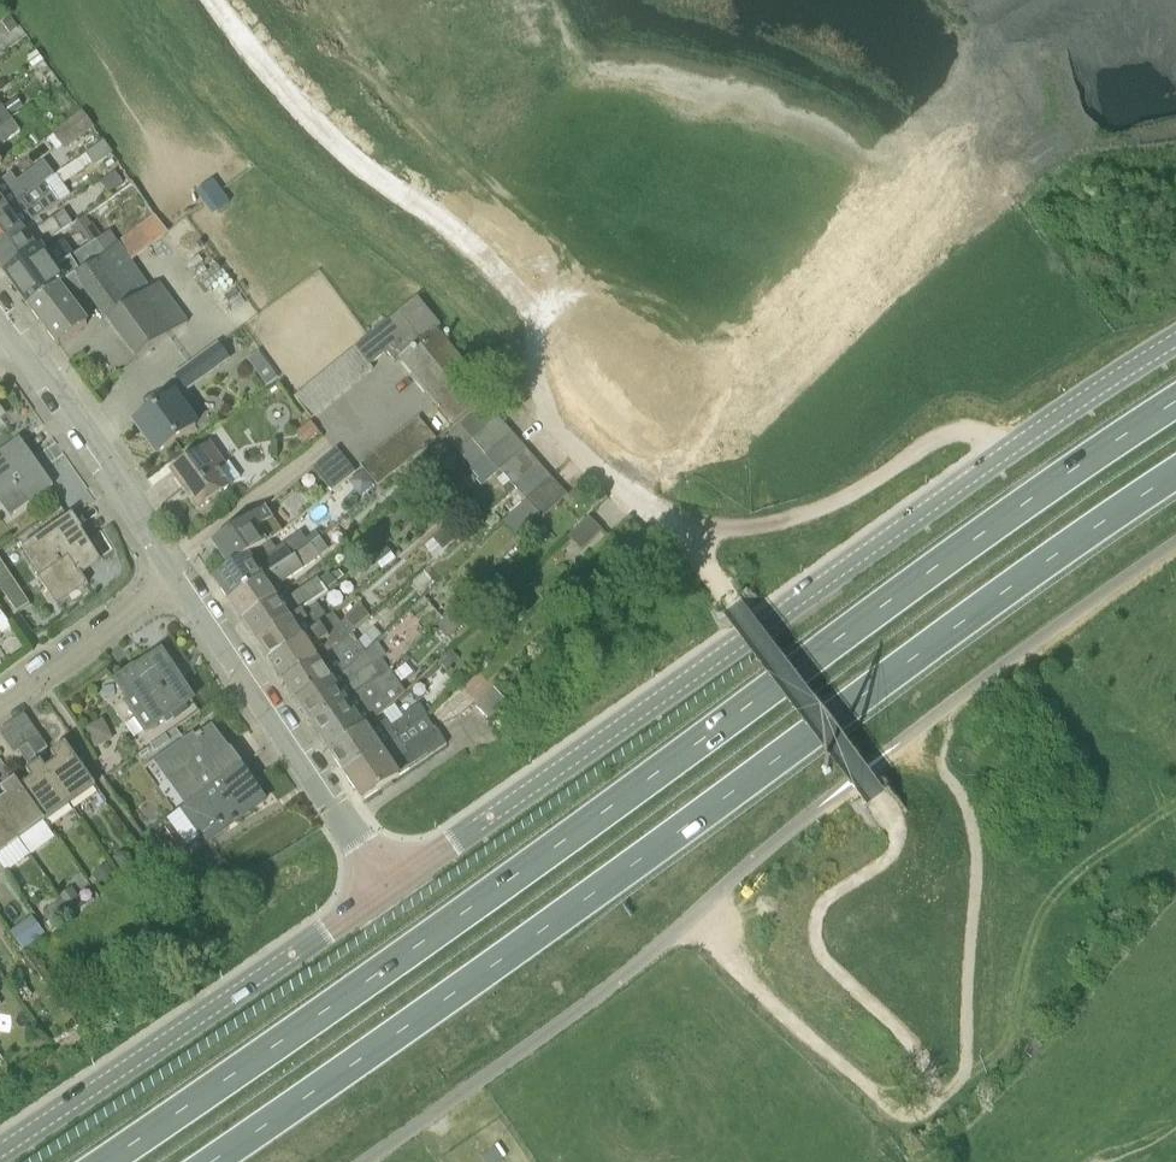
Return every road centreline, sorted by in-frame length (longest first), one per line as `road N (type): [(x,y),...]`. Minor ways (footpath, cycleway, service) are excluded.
road 1 (trunk): [(1175,403),(107,1161)]
road 2 (trunk): [(212,1161),(1175,474)]
road 3 (tertiary): [(1175,341),(1002,455),(391,888)]
road 4 (tertiary): [(391,888),(0,1156)]
road 5 (residential): [(391,888),(181,576)]
road 6 (residential): [(181,576),(0,322)]
road 7 (residential): [(181,576),(0,702)]

